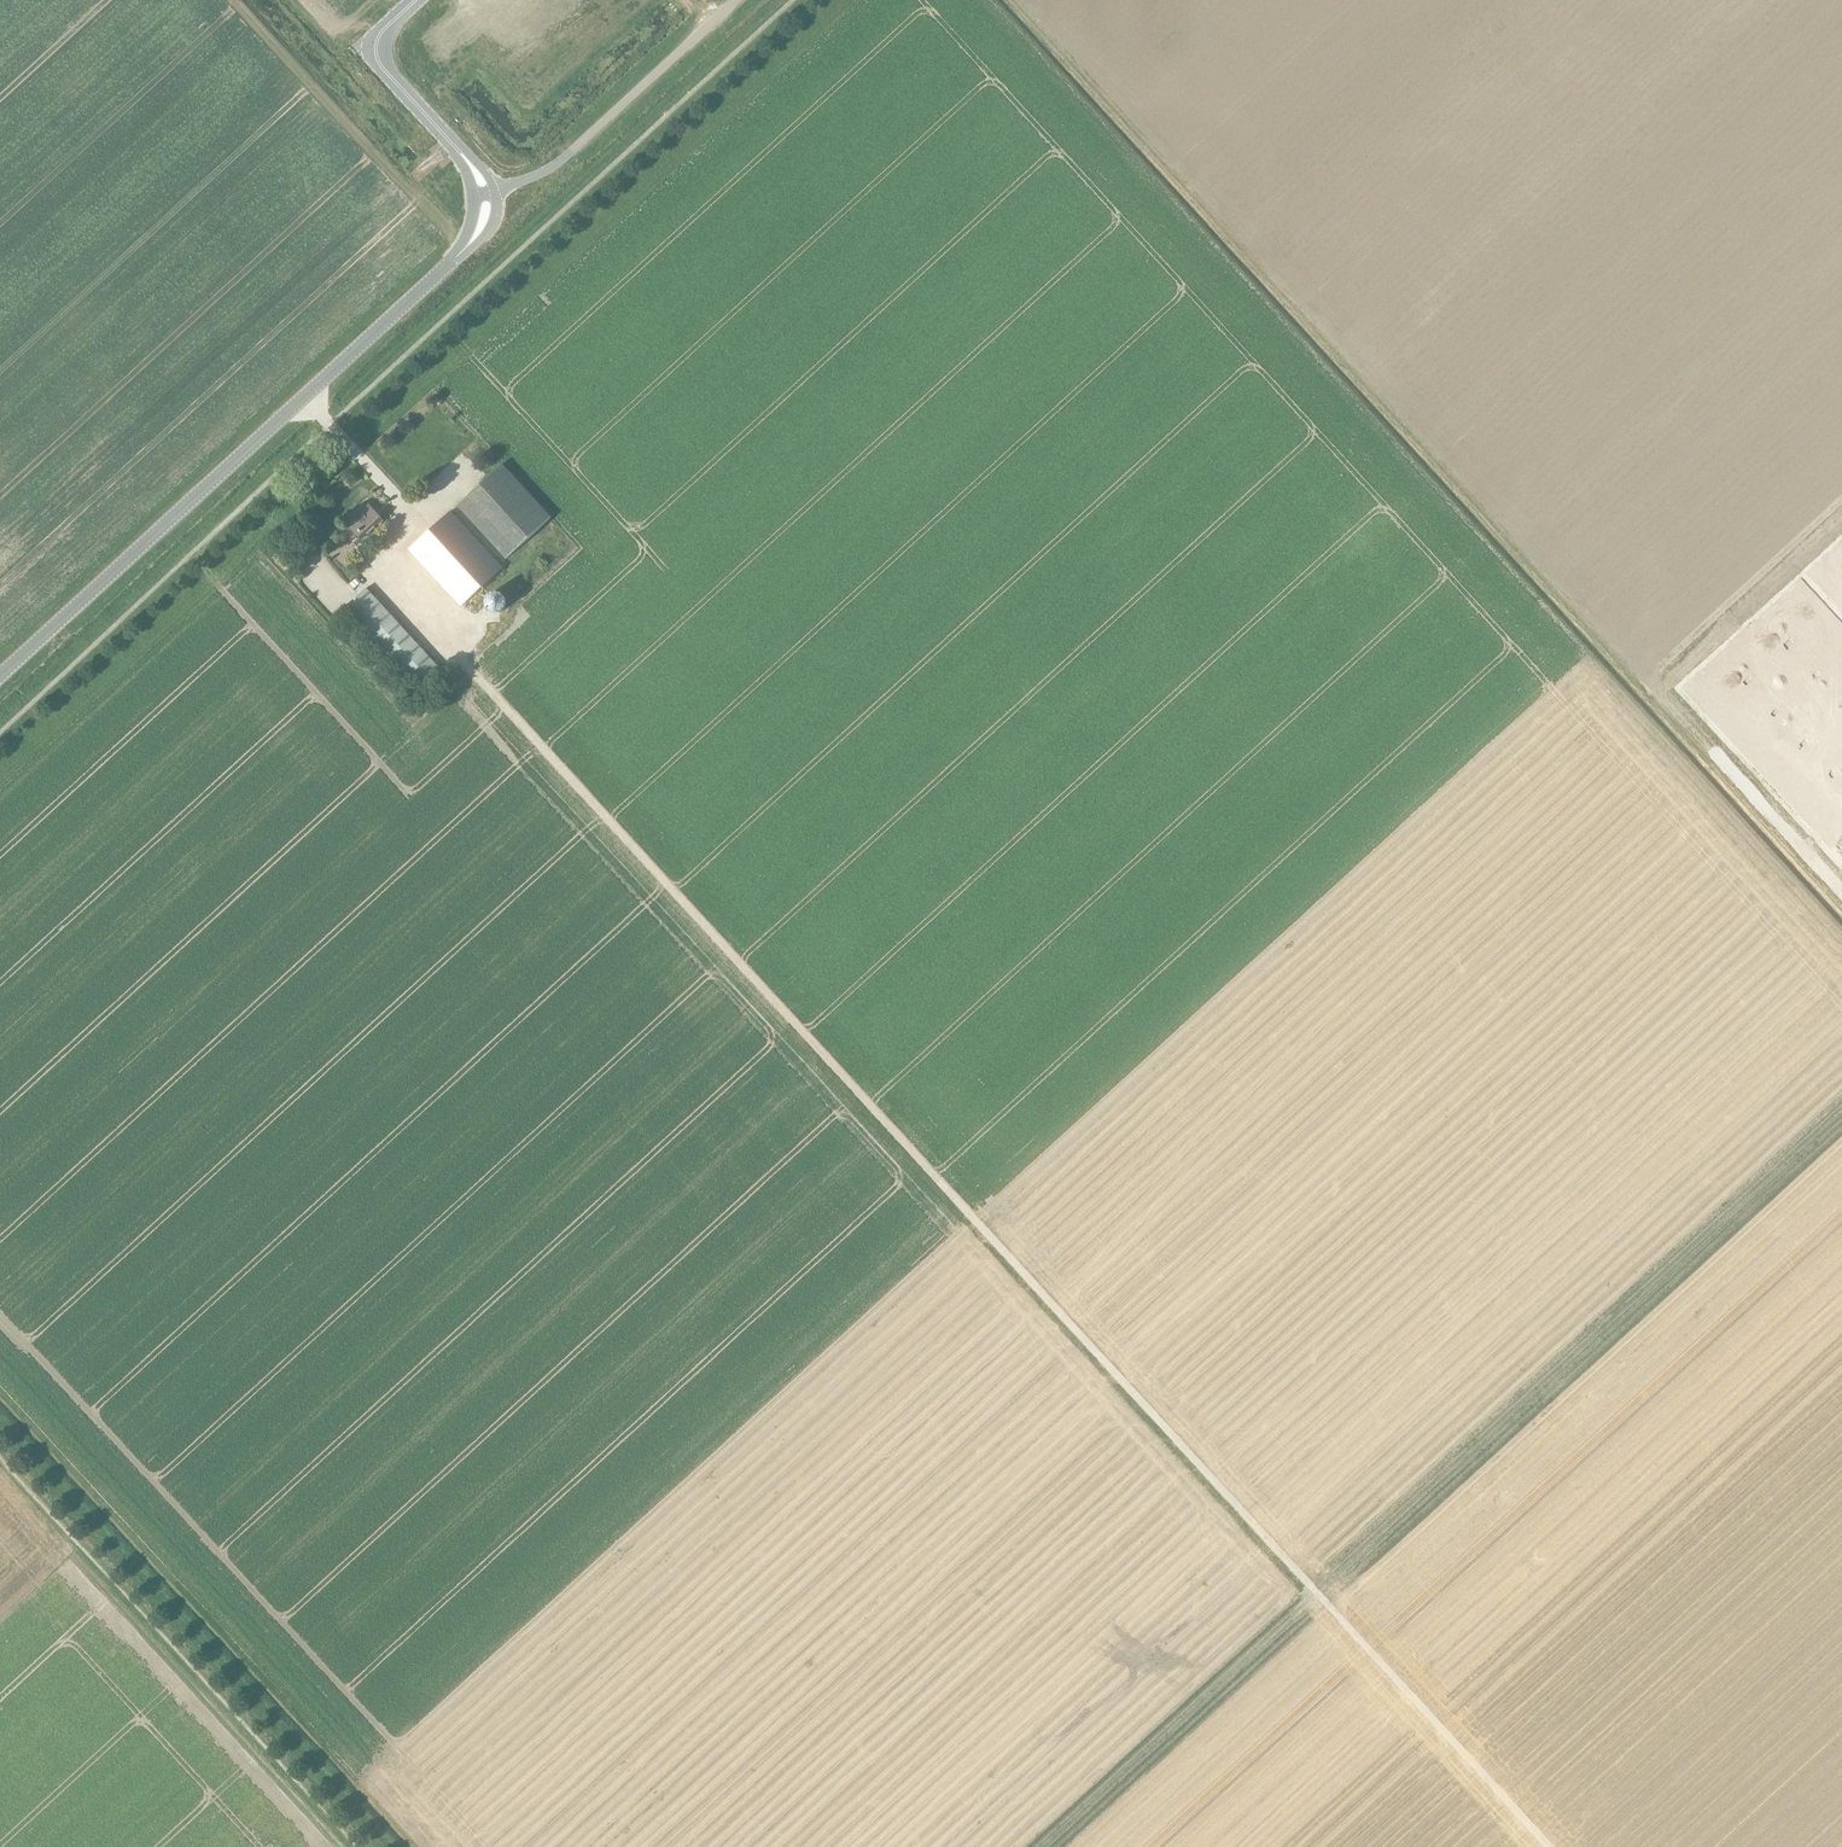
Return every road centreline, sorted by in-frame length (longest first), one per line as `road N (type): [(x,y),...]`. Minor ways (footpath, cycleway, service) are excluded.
road 1 (unknown): [(1100,1846),(1841,1169)]
road 2 (tertiary): [(0,675),(453,261)]
road 3 (unclassified): [(495,191),(555,166),(737,0)]
road 4 (tertiary): [(418,0),(387,28),(379,53),(454,144)]

